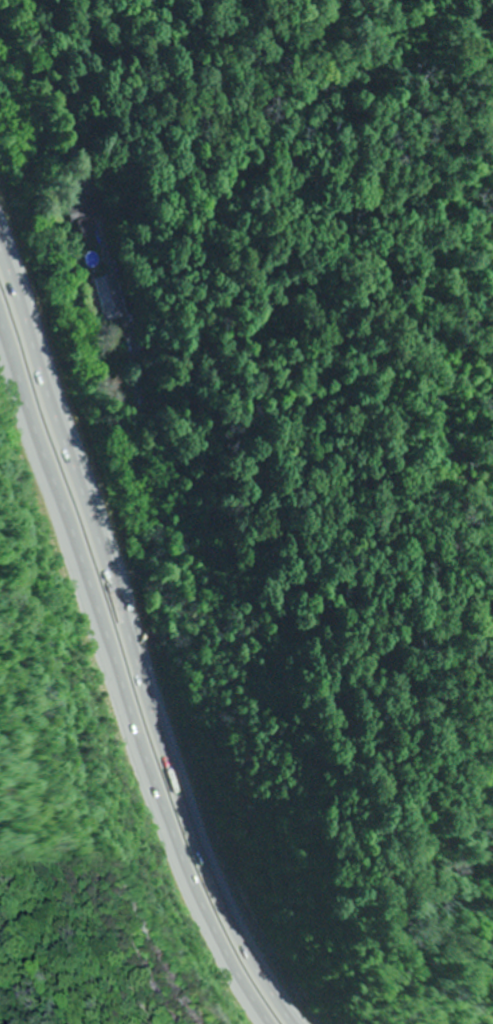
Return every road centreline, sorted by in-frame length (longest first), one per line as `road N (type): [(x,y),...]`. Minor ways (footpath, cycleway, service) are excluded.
road 1 (trunk): [(316,1023),(259,940),(214,842),(0,251)]
road 2 (trunk): [(0,340),(189,862),(278,1023)]
road 3 (residential): [(112,272),(17,0)]

